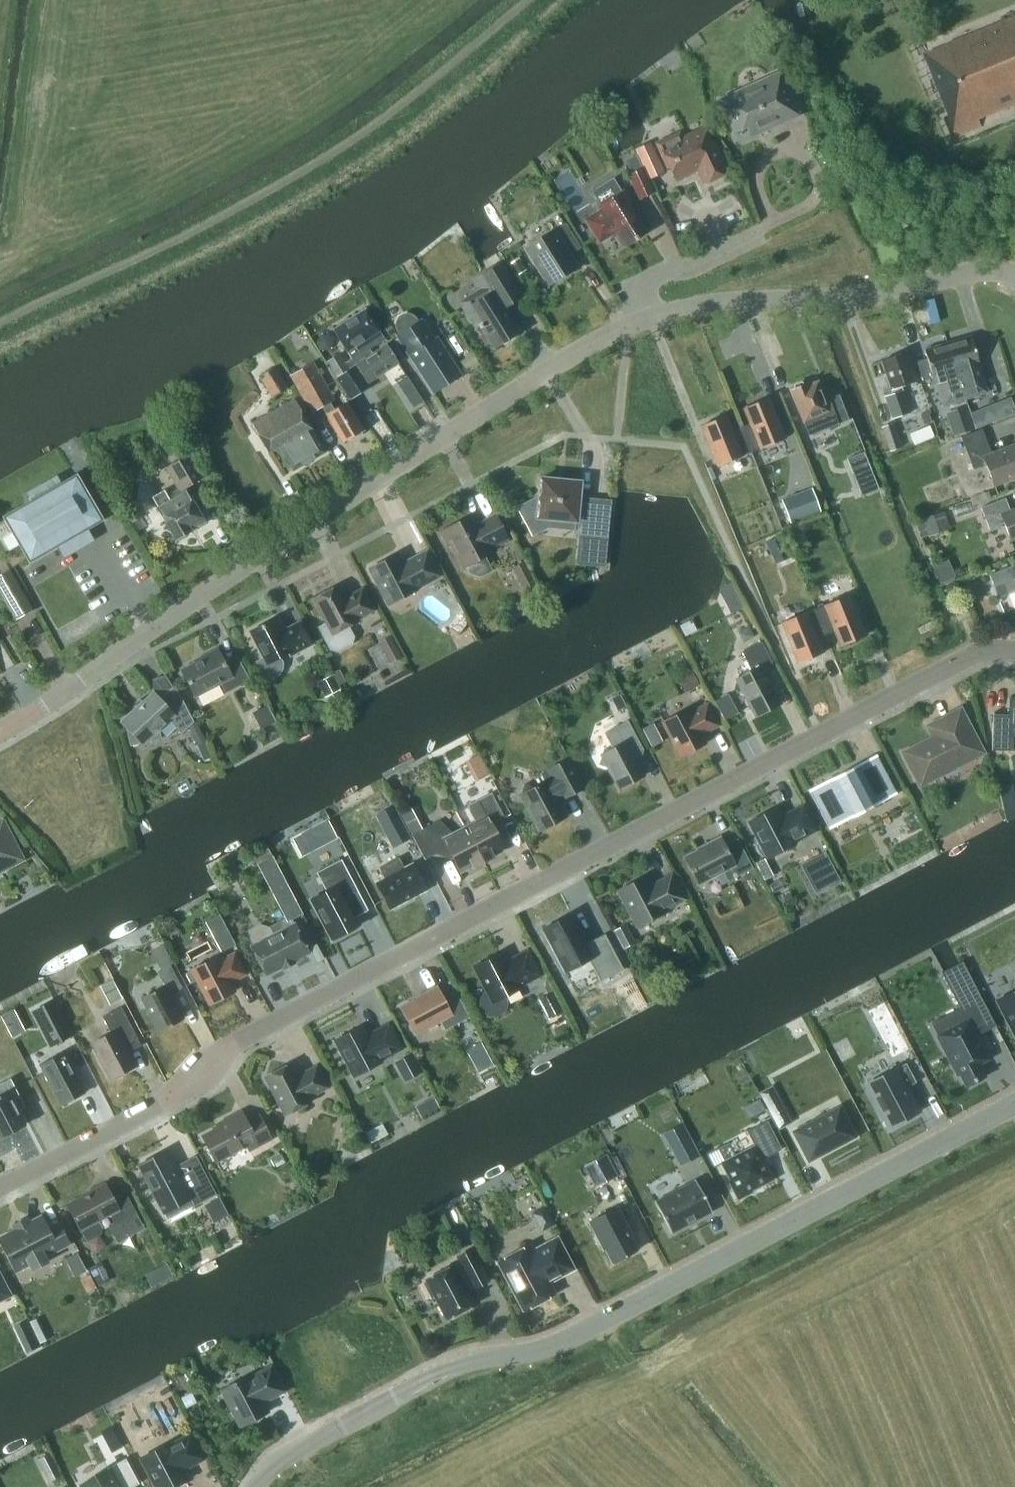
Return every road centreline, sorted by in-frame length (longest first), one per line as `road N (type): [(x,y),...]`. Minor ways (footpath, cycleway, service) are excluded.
road 1 (residential): [(0,1188),(160,1104),(241,1037),(958,660),(1014,650)]
road 2 (tertiary): [(252,1486),(269,1464),(455,1365),(544,1349),(1014,1102)]
road 3 (residential): [(0,734),(584,347),(651,316)]
road 4 (residential): [(651,316),(734,301),(854,297),(962,274),(1014,275)]
road 5 (residential): [(651,316),(640,282),(754,236)]

